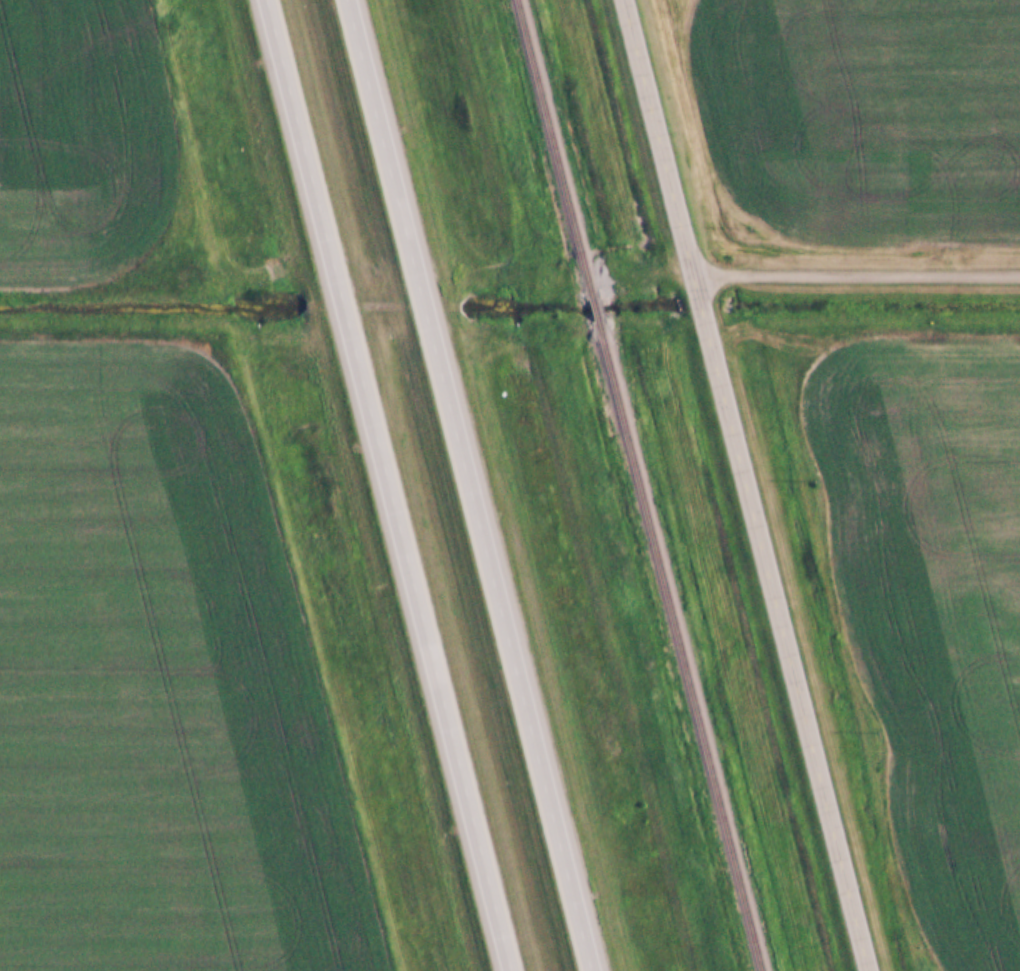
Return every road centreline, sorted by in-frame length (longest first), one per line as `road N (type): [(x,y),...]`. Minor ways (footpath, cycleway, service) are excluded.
road 1 (motorway): [(266,0),(513,970)]
road 2 (tertiary): [(869,970),(622,0)]
road 3 (motorway): [(592,970),(346,0)]
road 4 (track): [(1019,274),(690,273)]

